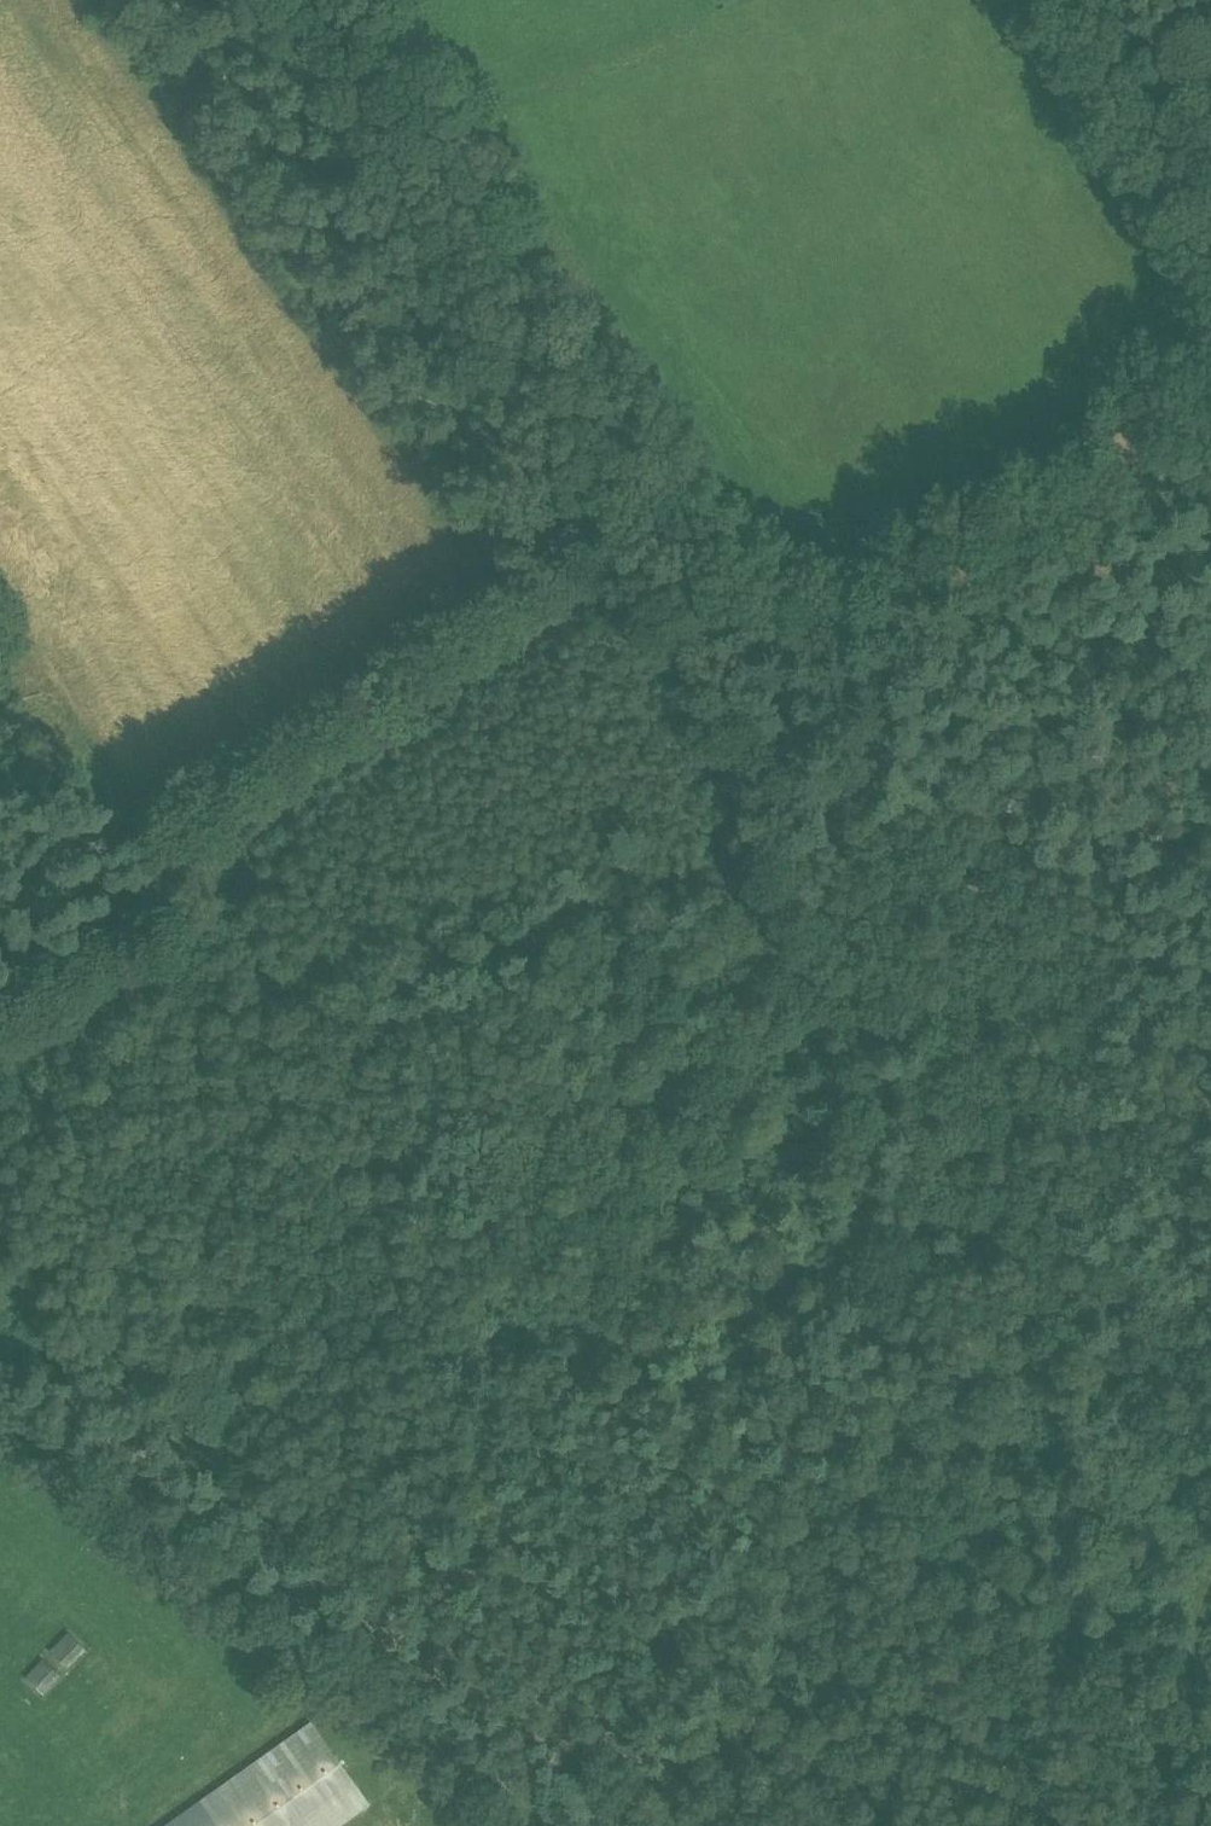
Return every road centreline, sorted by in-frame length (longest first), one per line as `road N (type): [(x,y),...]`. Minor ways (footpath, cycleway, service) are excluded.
road 1 (track): [(1161,1038),(1057,885),(996,834),(961,817),(909,811),(821,840),(765,688),(1210,429)]
road 2 (track): [(1152,1825),(1210,1576)]
road 3 (track): [(1210,1103),(1176,1067),(1161,1038),(1210,1036)]

